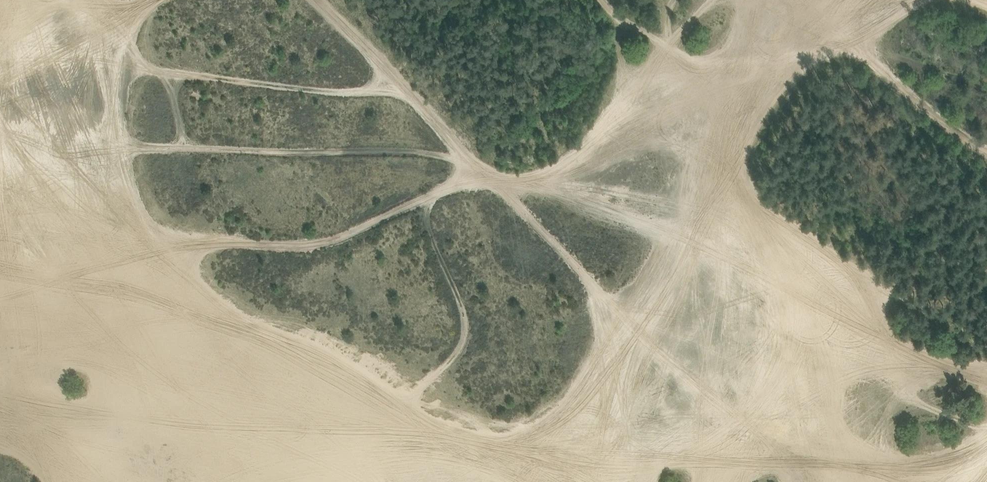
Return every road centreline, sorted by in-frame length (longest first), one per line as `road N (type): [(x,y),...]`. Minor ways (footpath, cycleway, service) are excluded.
road 1 (track): [(986,379),(913,346),(738,245),(537,193),(462,151),(317,0)]
road 2 (track): [(61,481),(0,177)]
road 3 (track): [(238,481),(47,411)]

